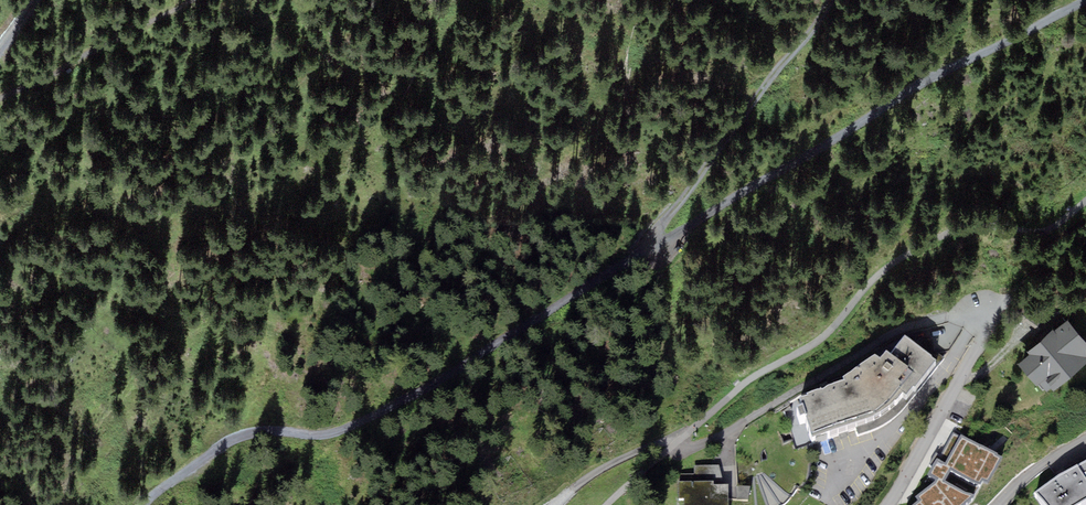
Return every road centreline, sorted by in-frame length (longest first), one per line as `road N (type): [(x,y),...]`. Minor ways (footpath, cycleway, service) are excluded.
road 1 (track): [(143,504),(211,457),(256,437),(371,415),(919,82),(1085,0)]
road 2 (residential): [(990,322),(971,313),(908,331),(705,445),(672,446)]
road 3 (track): [(831,0),(649,248)]
road 4 (residential): [(990,322),(887,504)]

